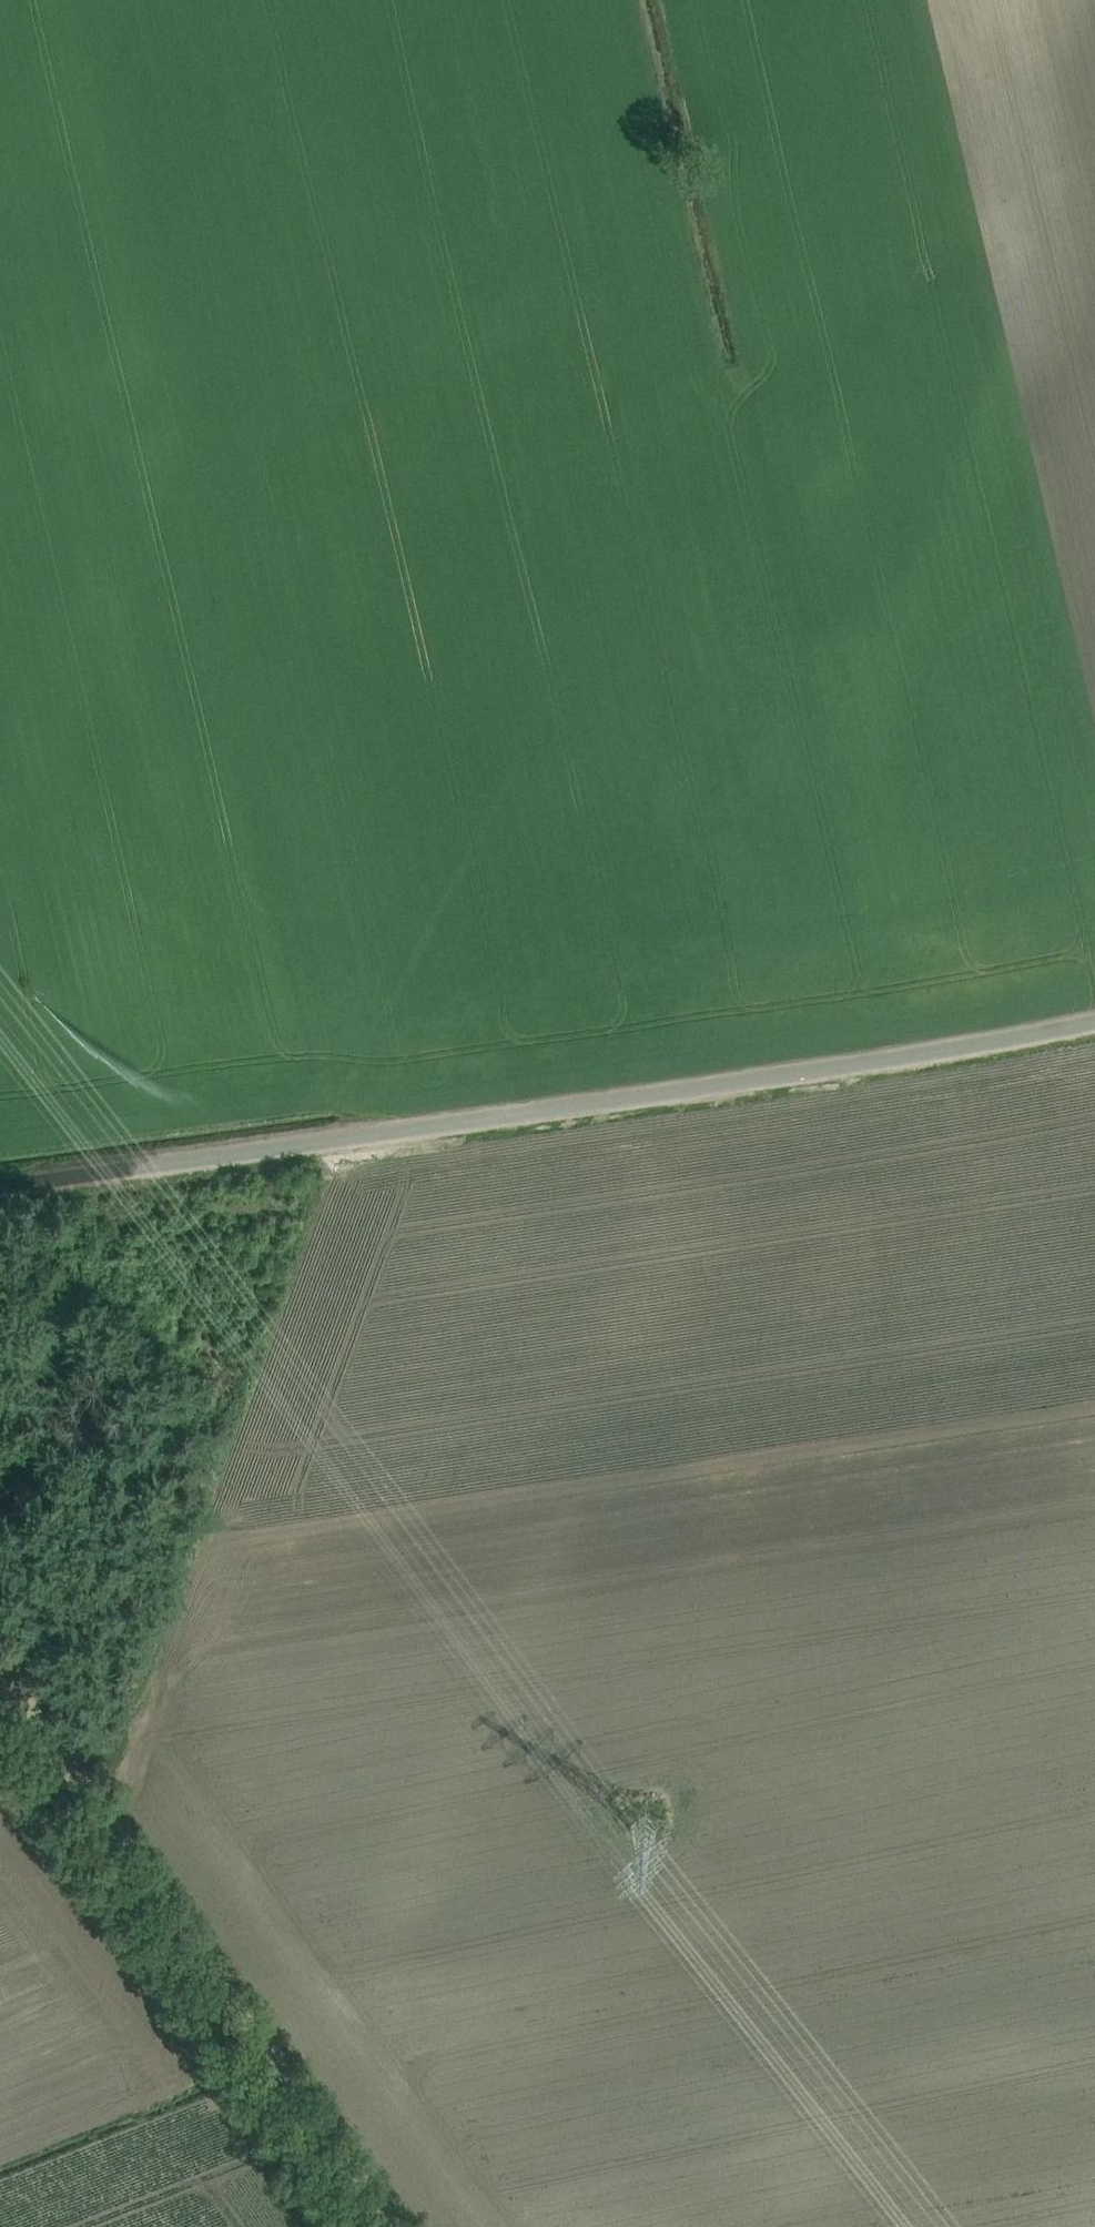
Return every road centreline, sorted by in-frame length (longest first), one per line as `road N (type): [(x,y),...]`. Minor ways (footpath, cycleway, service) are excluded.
road 1 (unclassified): [(0,1189),(832,1069),(1094,1021)]
road 2 (track): [(394,2226),(0,1668)]

